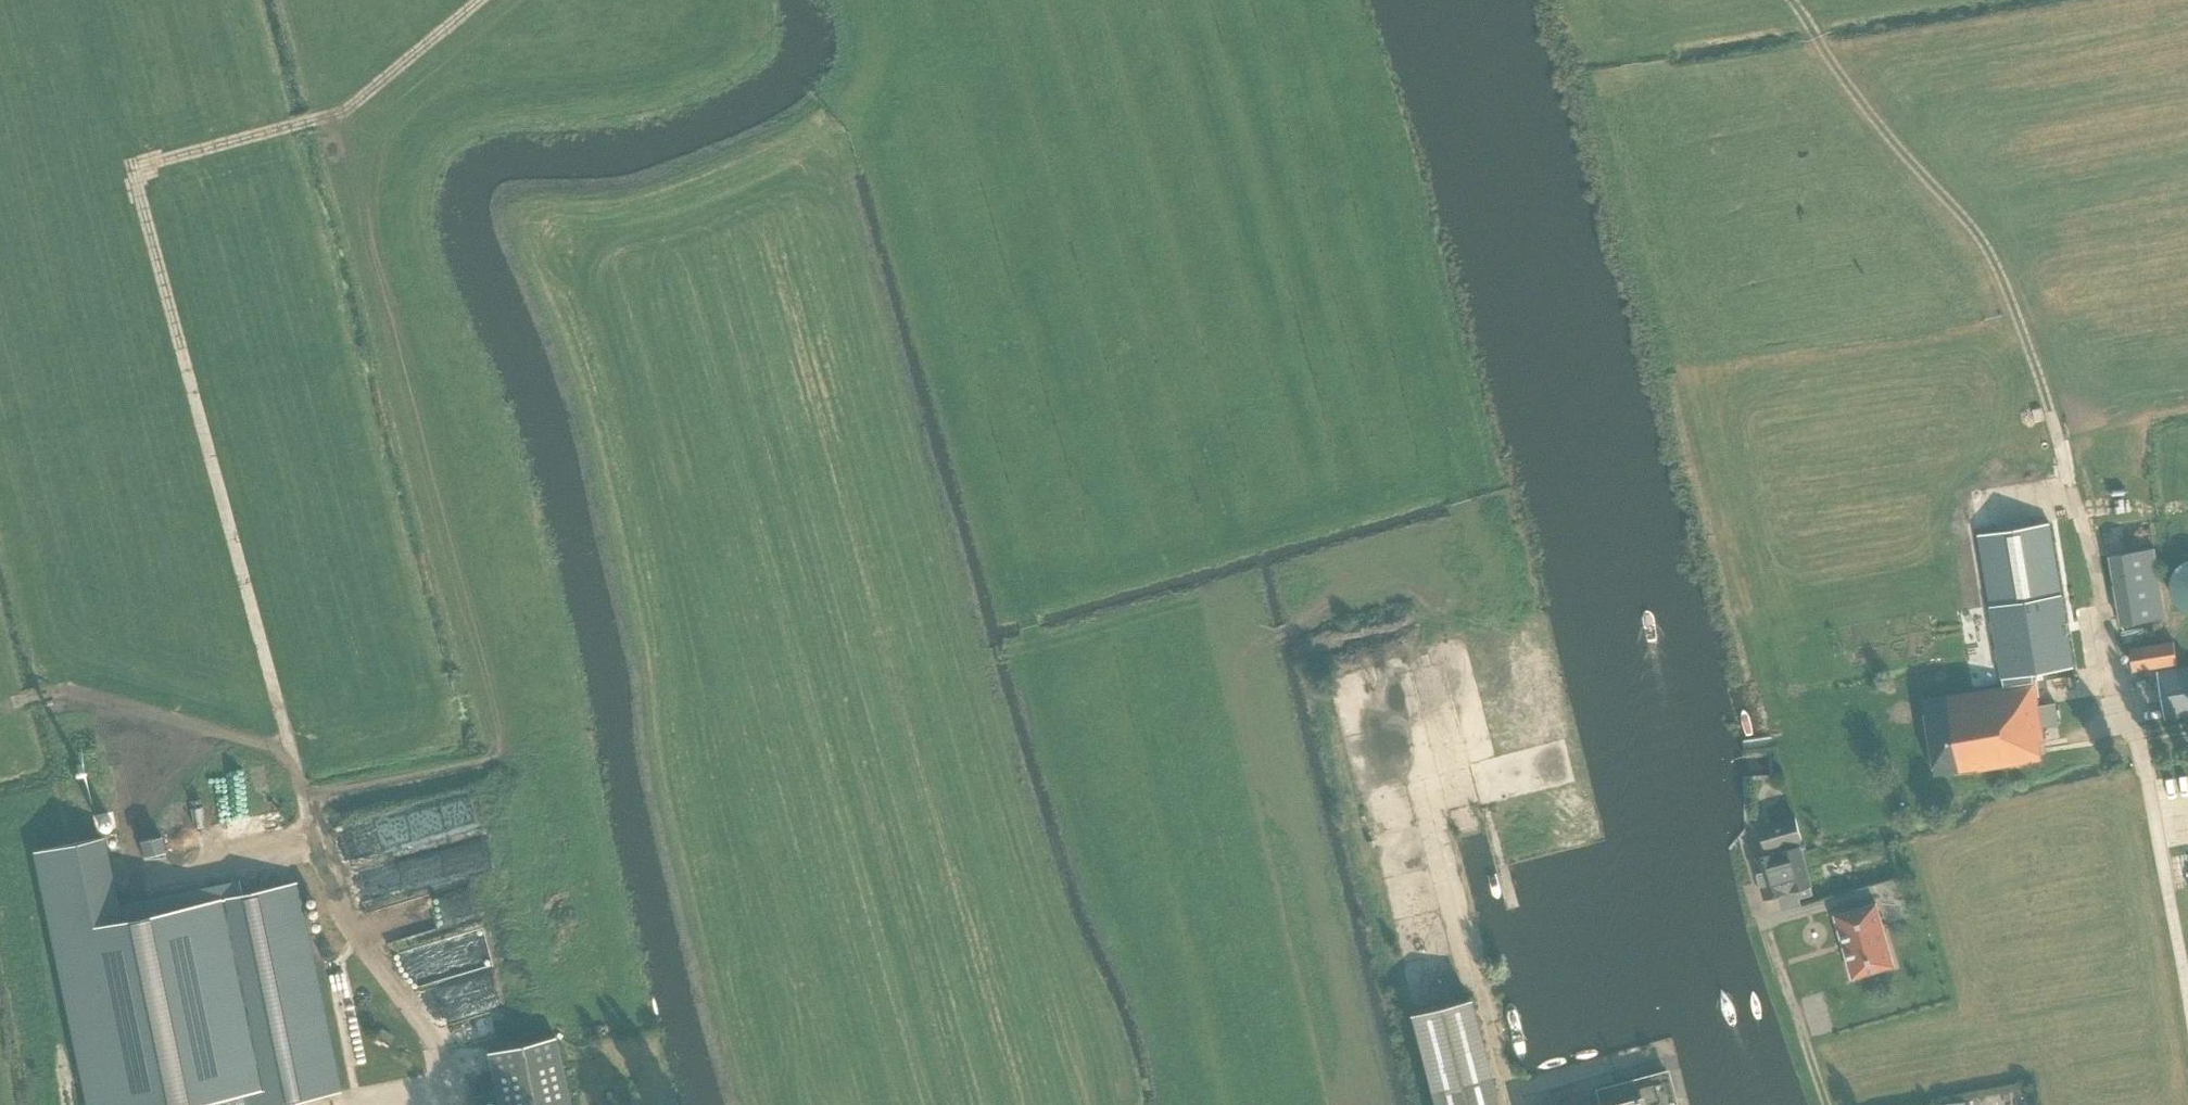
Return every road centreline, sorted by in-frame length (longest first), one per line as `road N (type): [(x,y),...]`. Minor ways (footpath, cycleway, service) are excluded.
road 1 (track): [(478,0),(349,107),(131,167),(314,839)]
road 2 (track): [(1793,0),(1837,70),(1991,255),(2035,357),(2073,503)]
road 3 (track): [(20,698),(60,690),(265,745),(288,743)]

